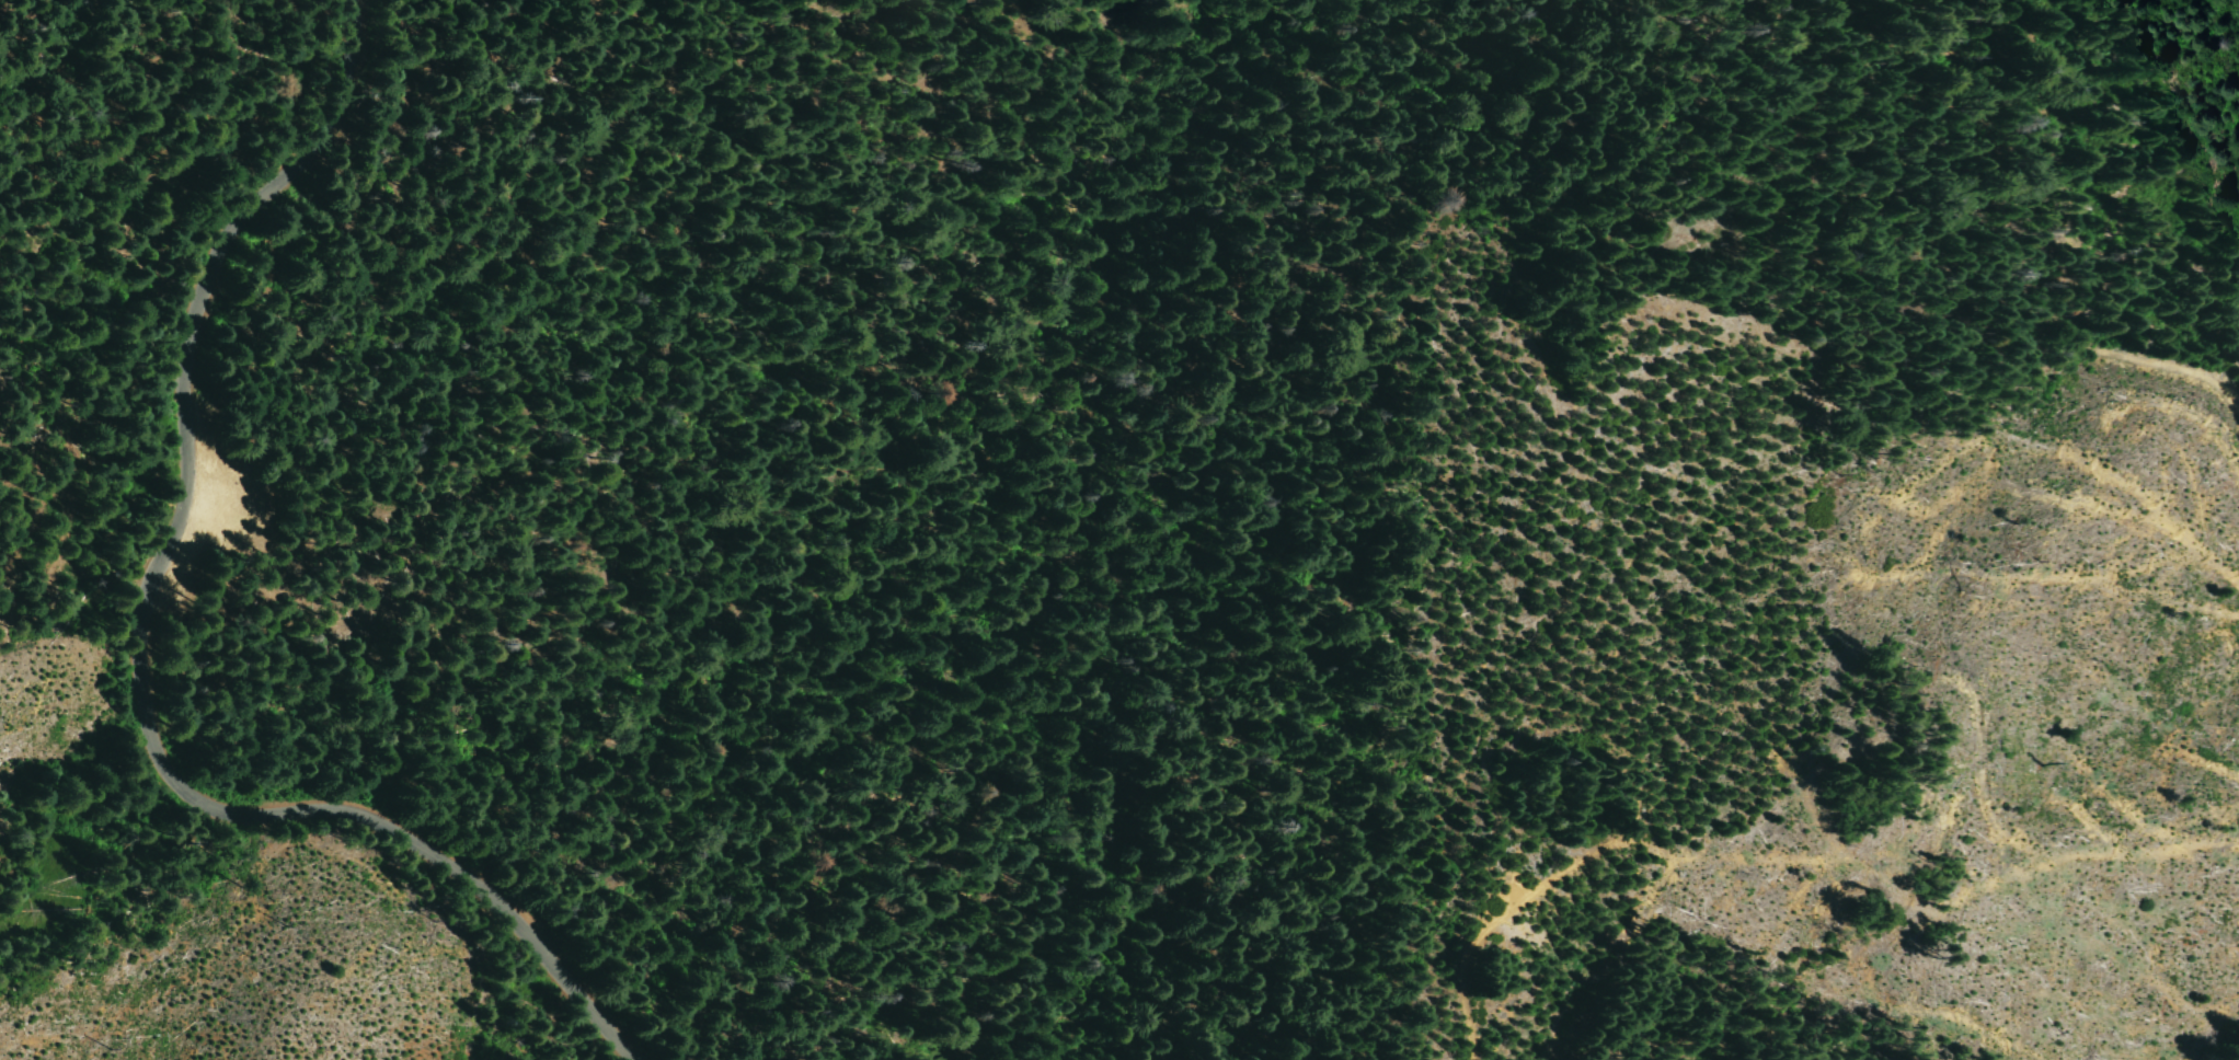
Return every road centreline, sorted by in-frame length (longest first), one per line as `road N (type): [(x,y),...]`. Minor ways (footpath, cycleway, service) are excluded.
road 1 (tertiary): [(626,1059),(512,923),(463,879),(351,826),(215,819),(164,774),(150,693),(151,637),(191,470),(187,381),(199,303),(227,239),(300,162),(330,116),(347,59),(348,0)]

